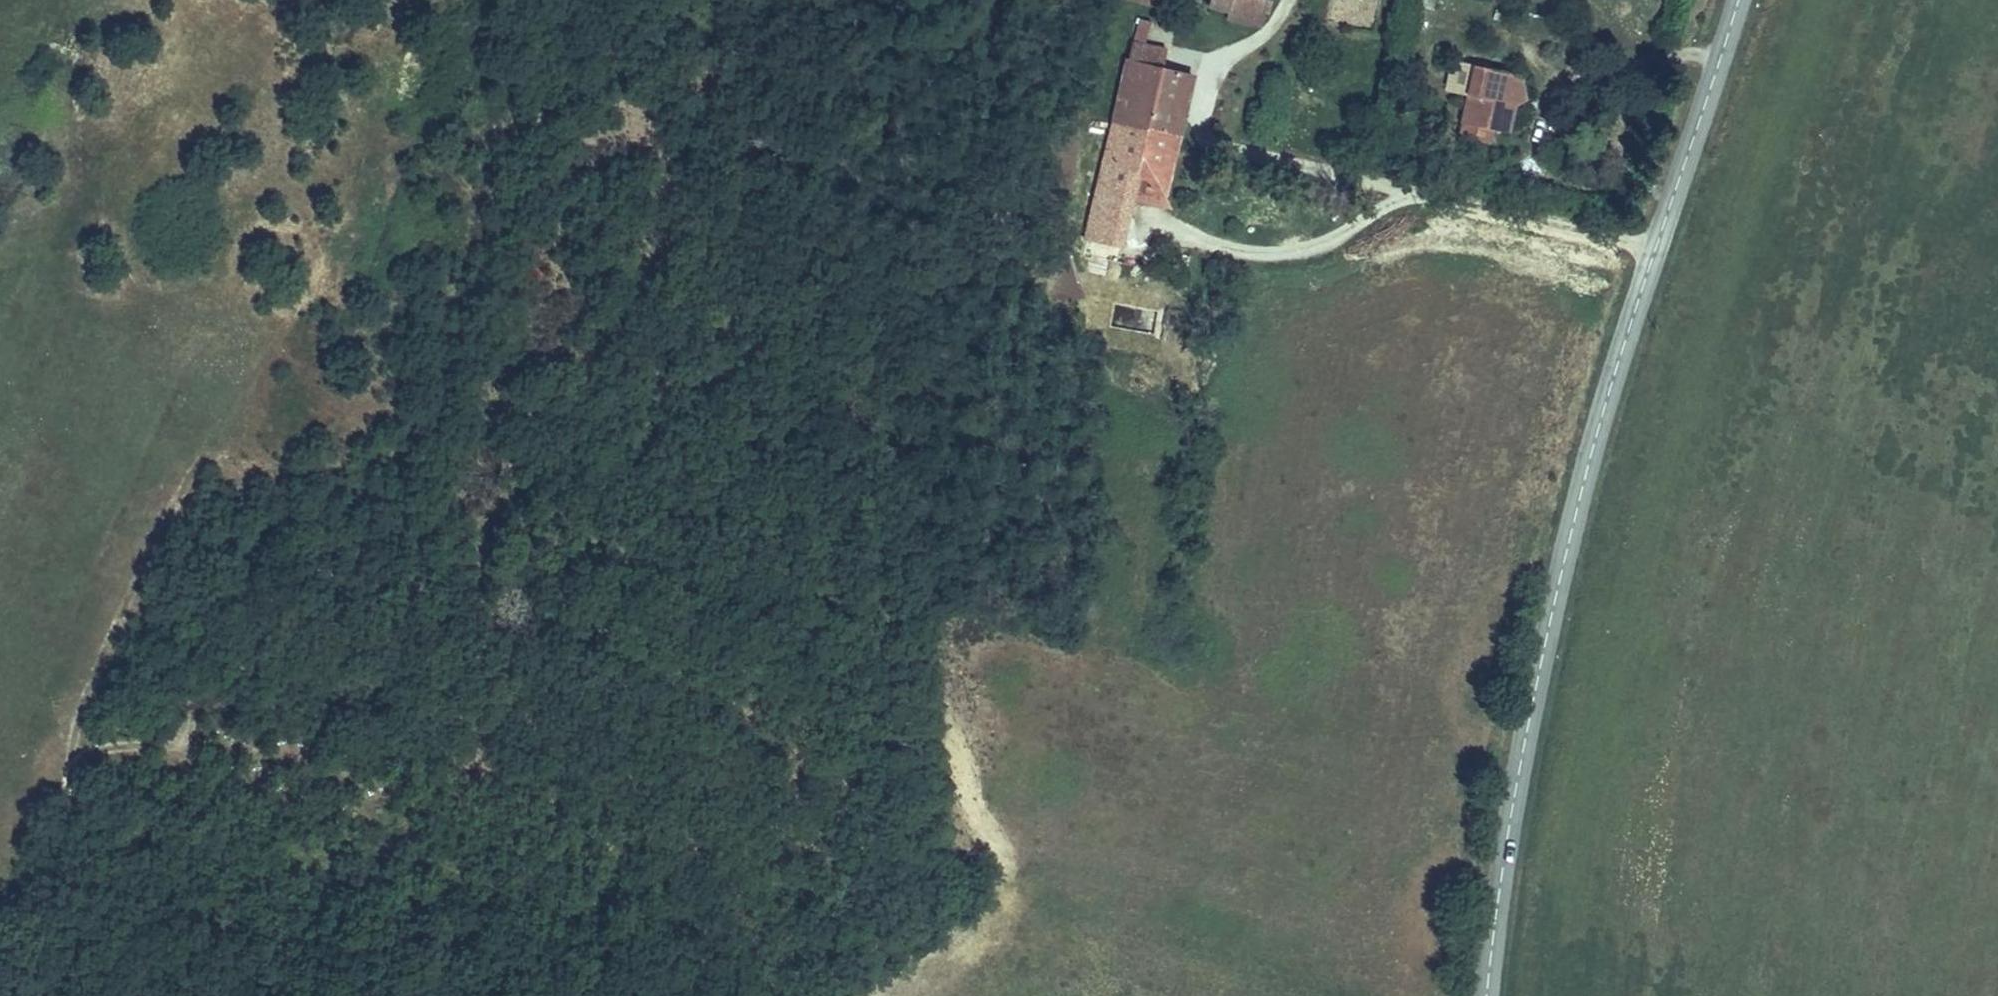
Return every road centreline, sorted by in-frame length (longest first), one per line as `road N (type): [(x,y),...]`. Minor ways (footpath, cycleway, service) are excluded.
road 1 (tertiary): [(1737,0),(1583,487),(1508,830),(1487,995)]

